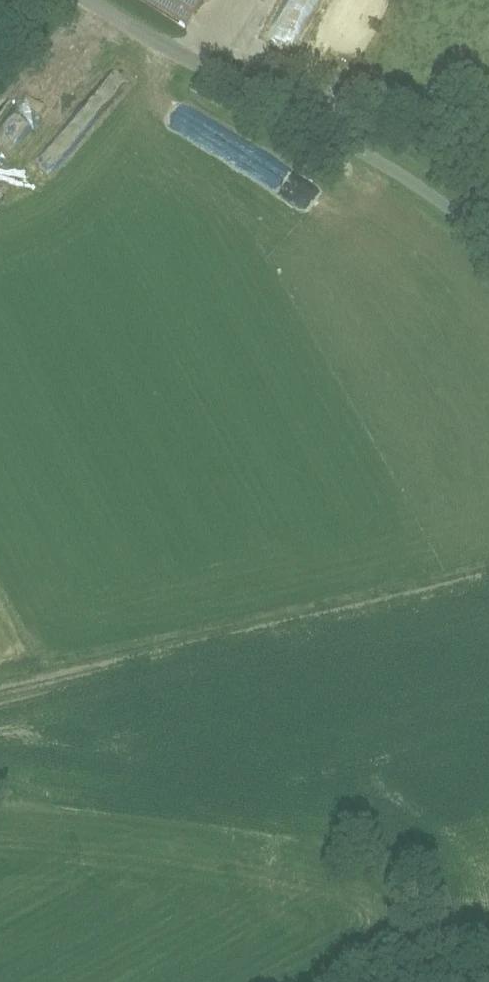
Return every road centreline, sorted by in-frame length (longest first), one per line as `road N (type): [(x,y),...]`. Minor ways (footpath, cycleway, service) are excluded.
road 1 (residential): [(104,0),(372,156),(488,245)]

